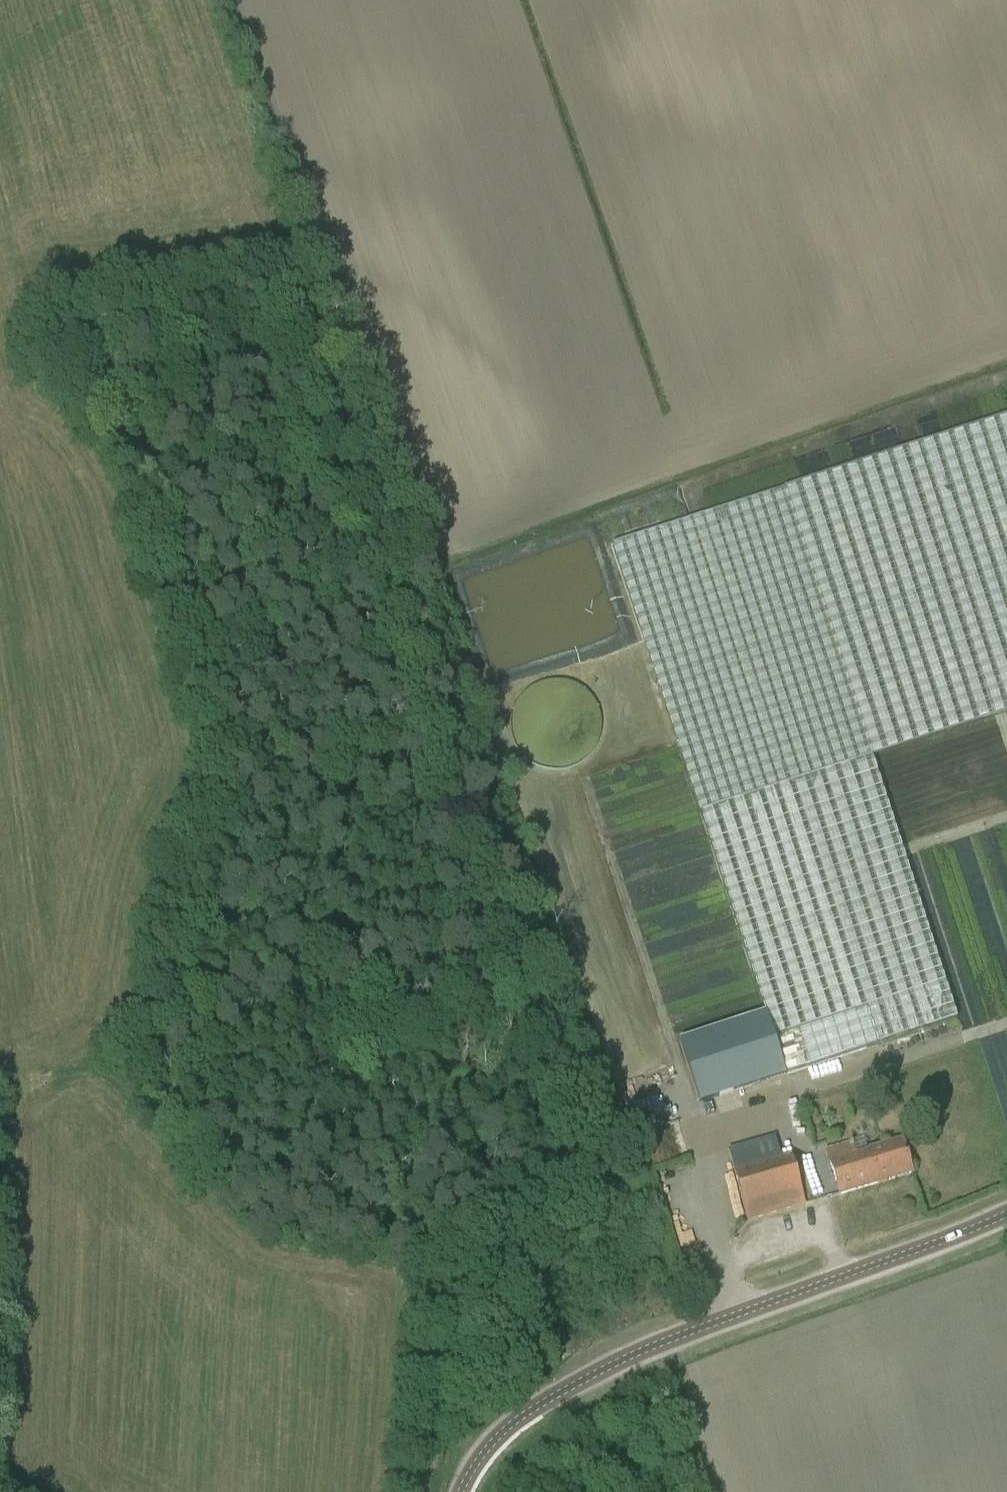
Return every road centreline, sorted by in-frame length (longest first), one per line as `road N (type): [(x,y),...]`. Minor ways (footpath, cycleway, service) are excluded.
road 1 (unclassified): [(449,1491),(497,1413),(1006,1205)]

